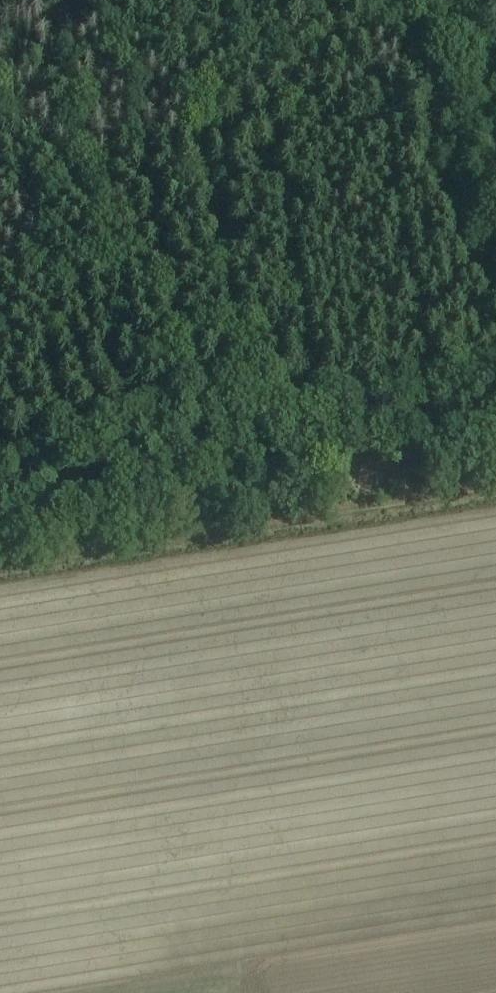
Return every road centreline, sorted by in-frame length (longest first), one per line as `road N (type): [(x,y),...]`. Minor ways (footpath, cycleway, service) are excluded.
road 1 (track): [(495,486),(0,562)]

